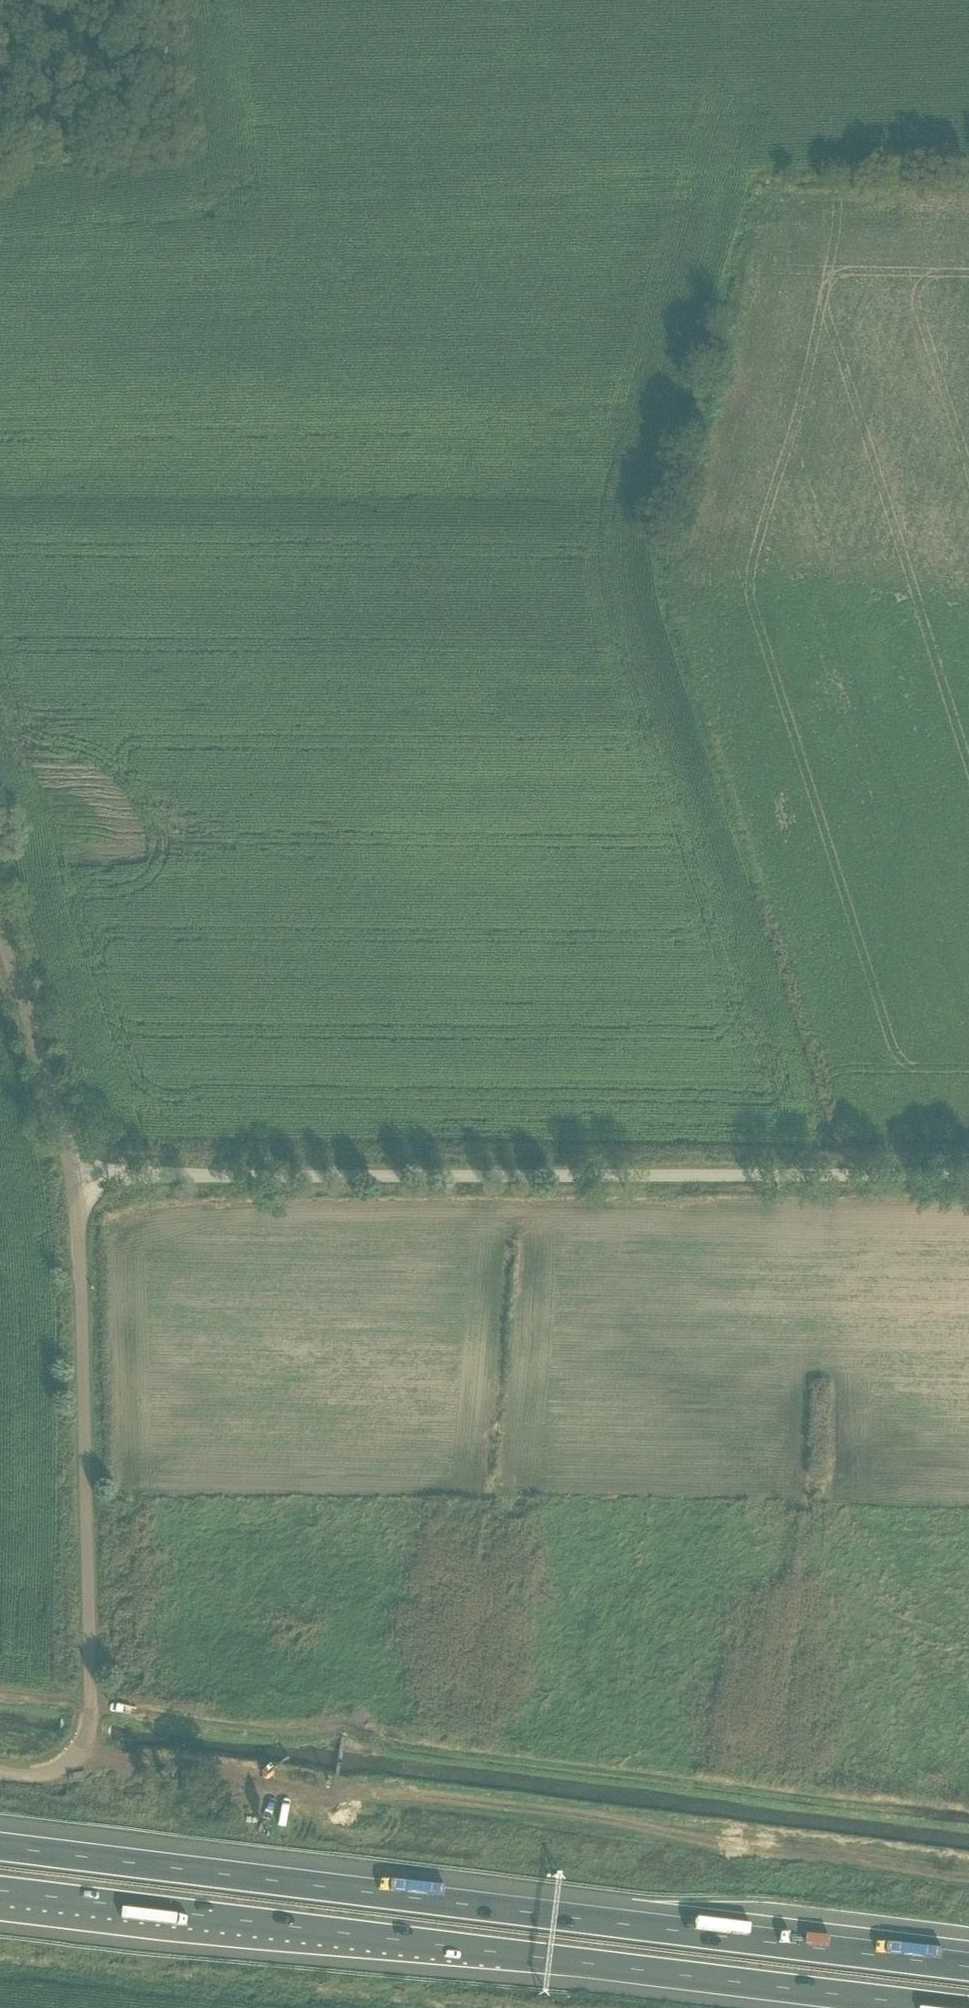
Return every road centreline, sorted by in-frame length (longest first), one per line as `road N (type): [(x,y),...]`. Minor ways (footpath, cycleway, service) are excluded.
road 1 (motorway): [(968,1957),(0,1839)]
road 2 (motorway): [(0,1890),(925,2007)]
road 3 (unclassified): [(66,1179),(968,1188)]
road 4 (unclassified): [(0,1771),(63,1775),(90,1730),(66,1179)]
road 5 (unclassified): [(66,1179),(0,939)]

